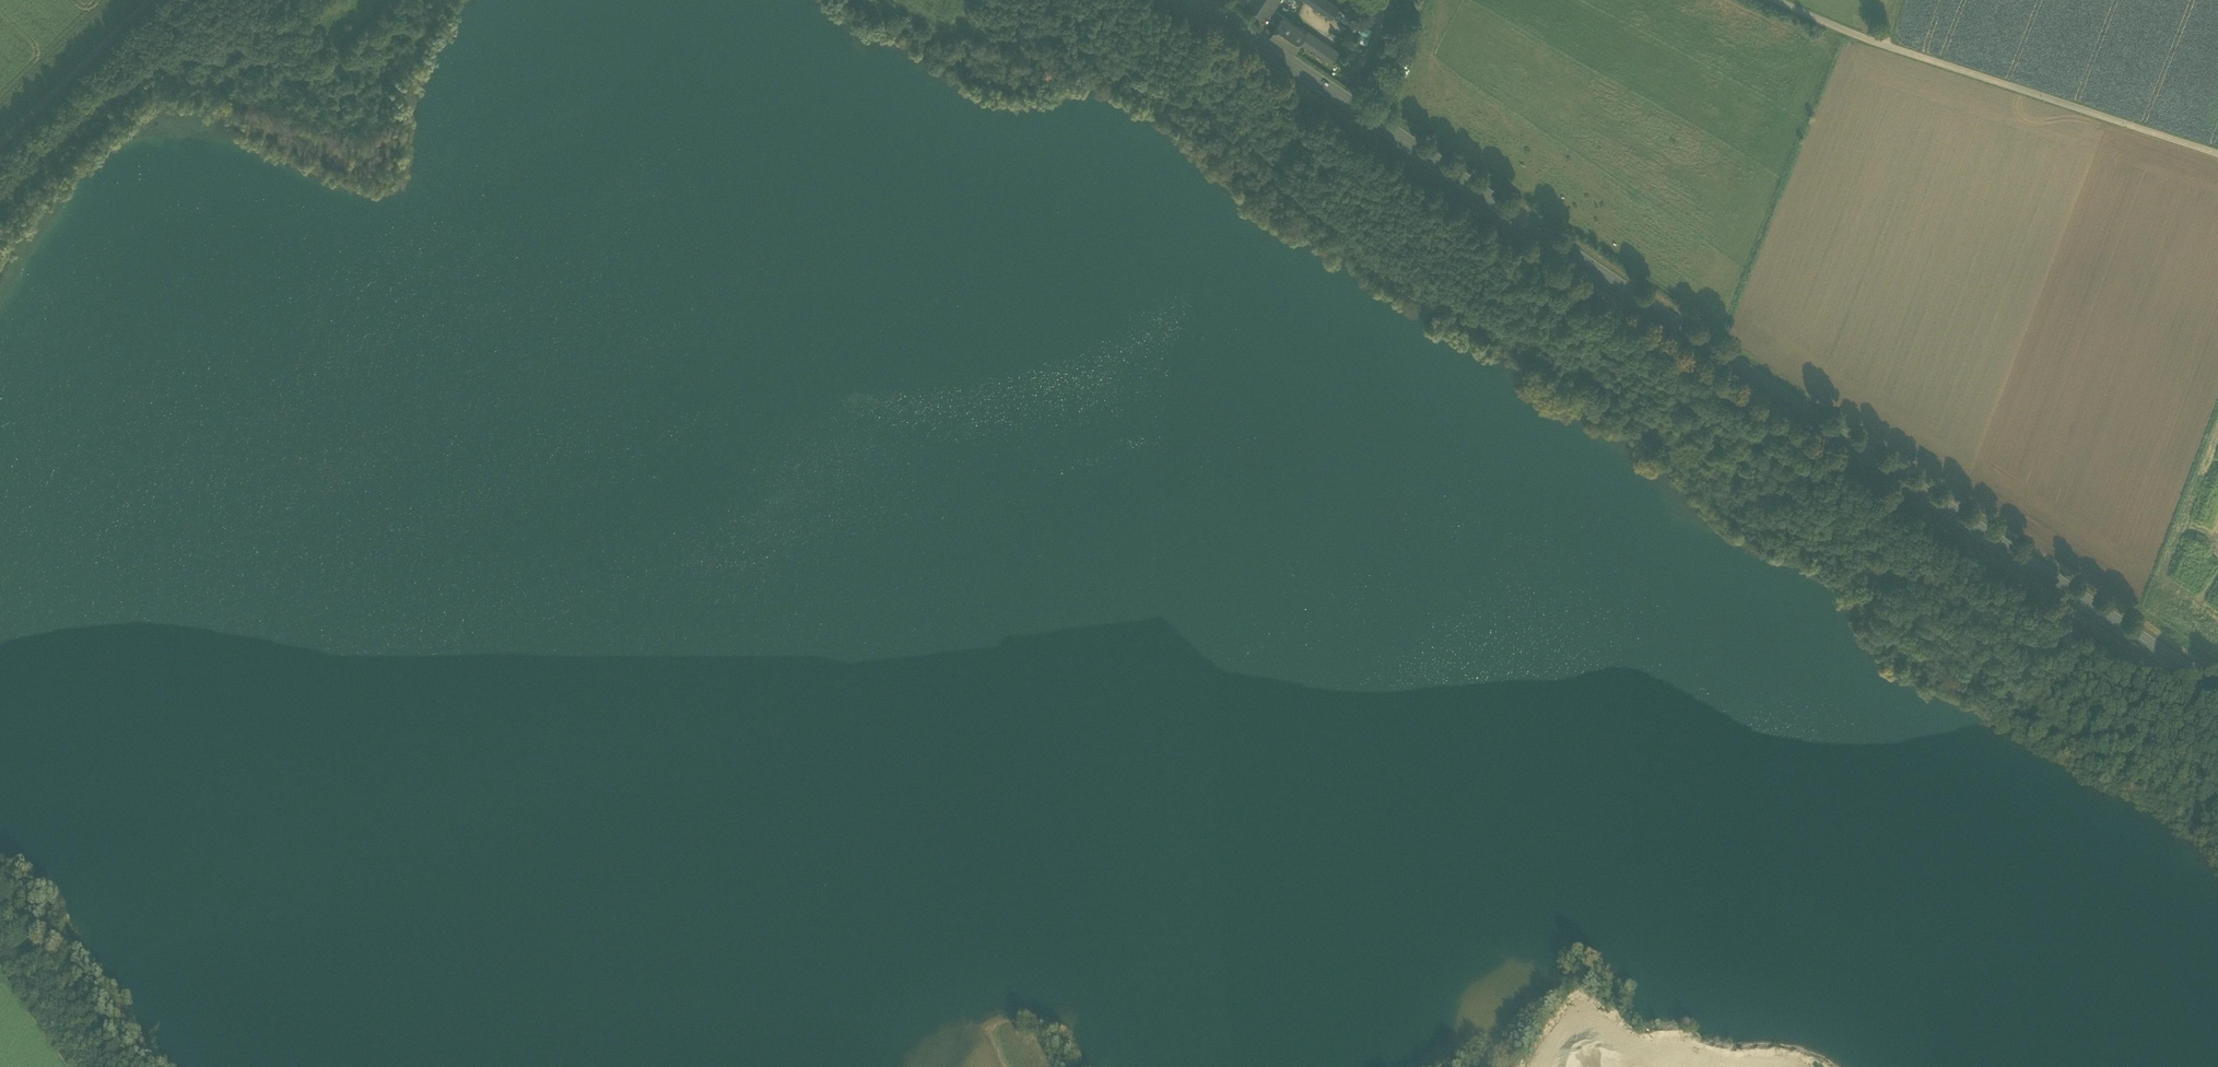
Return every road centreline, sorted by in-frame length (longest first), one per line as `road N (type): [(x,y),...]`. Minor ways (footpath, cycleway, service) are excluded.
road 1 (primary): [(1196,0),(2217,690)]
road 2 (track): [(2217,154),(1880,44),(1776,0)]
road 3 (unclassified): [(150,0),(0,145)]

